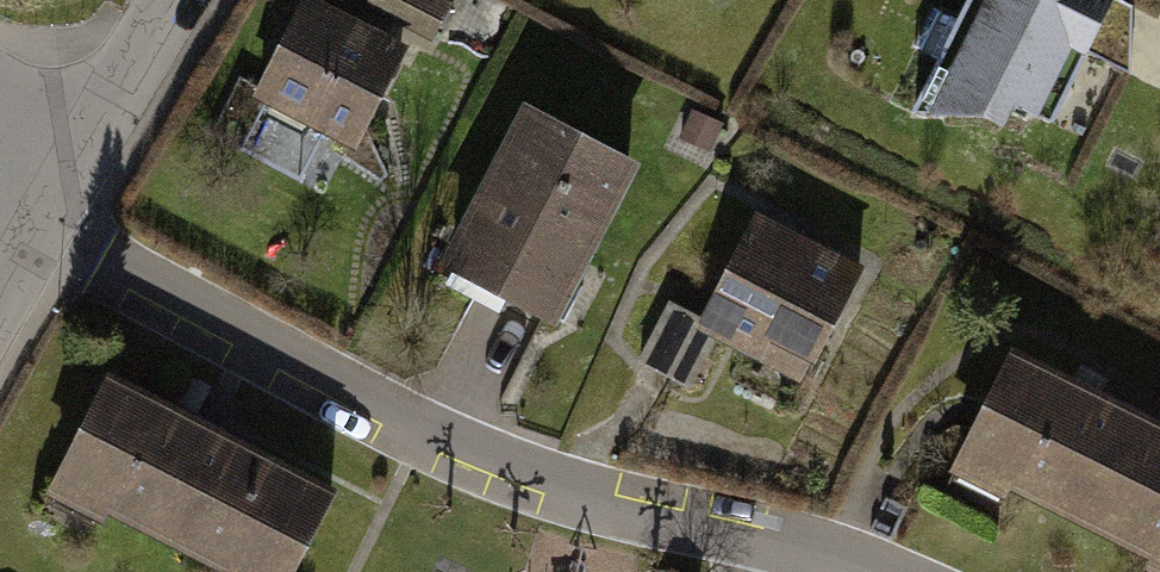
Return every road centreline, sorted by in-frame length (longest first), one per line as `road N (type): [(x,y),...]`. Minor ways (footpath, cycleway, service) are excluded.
road 1 (residential): [(23,226),(423,406),(838,571)]
road 2 (residential): [(70,156),(164,0)]

